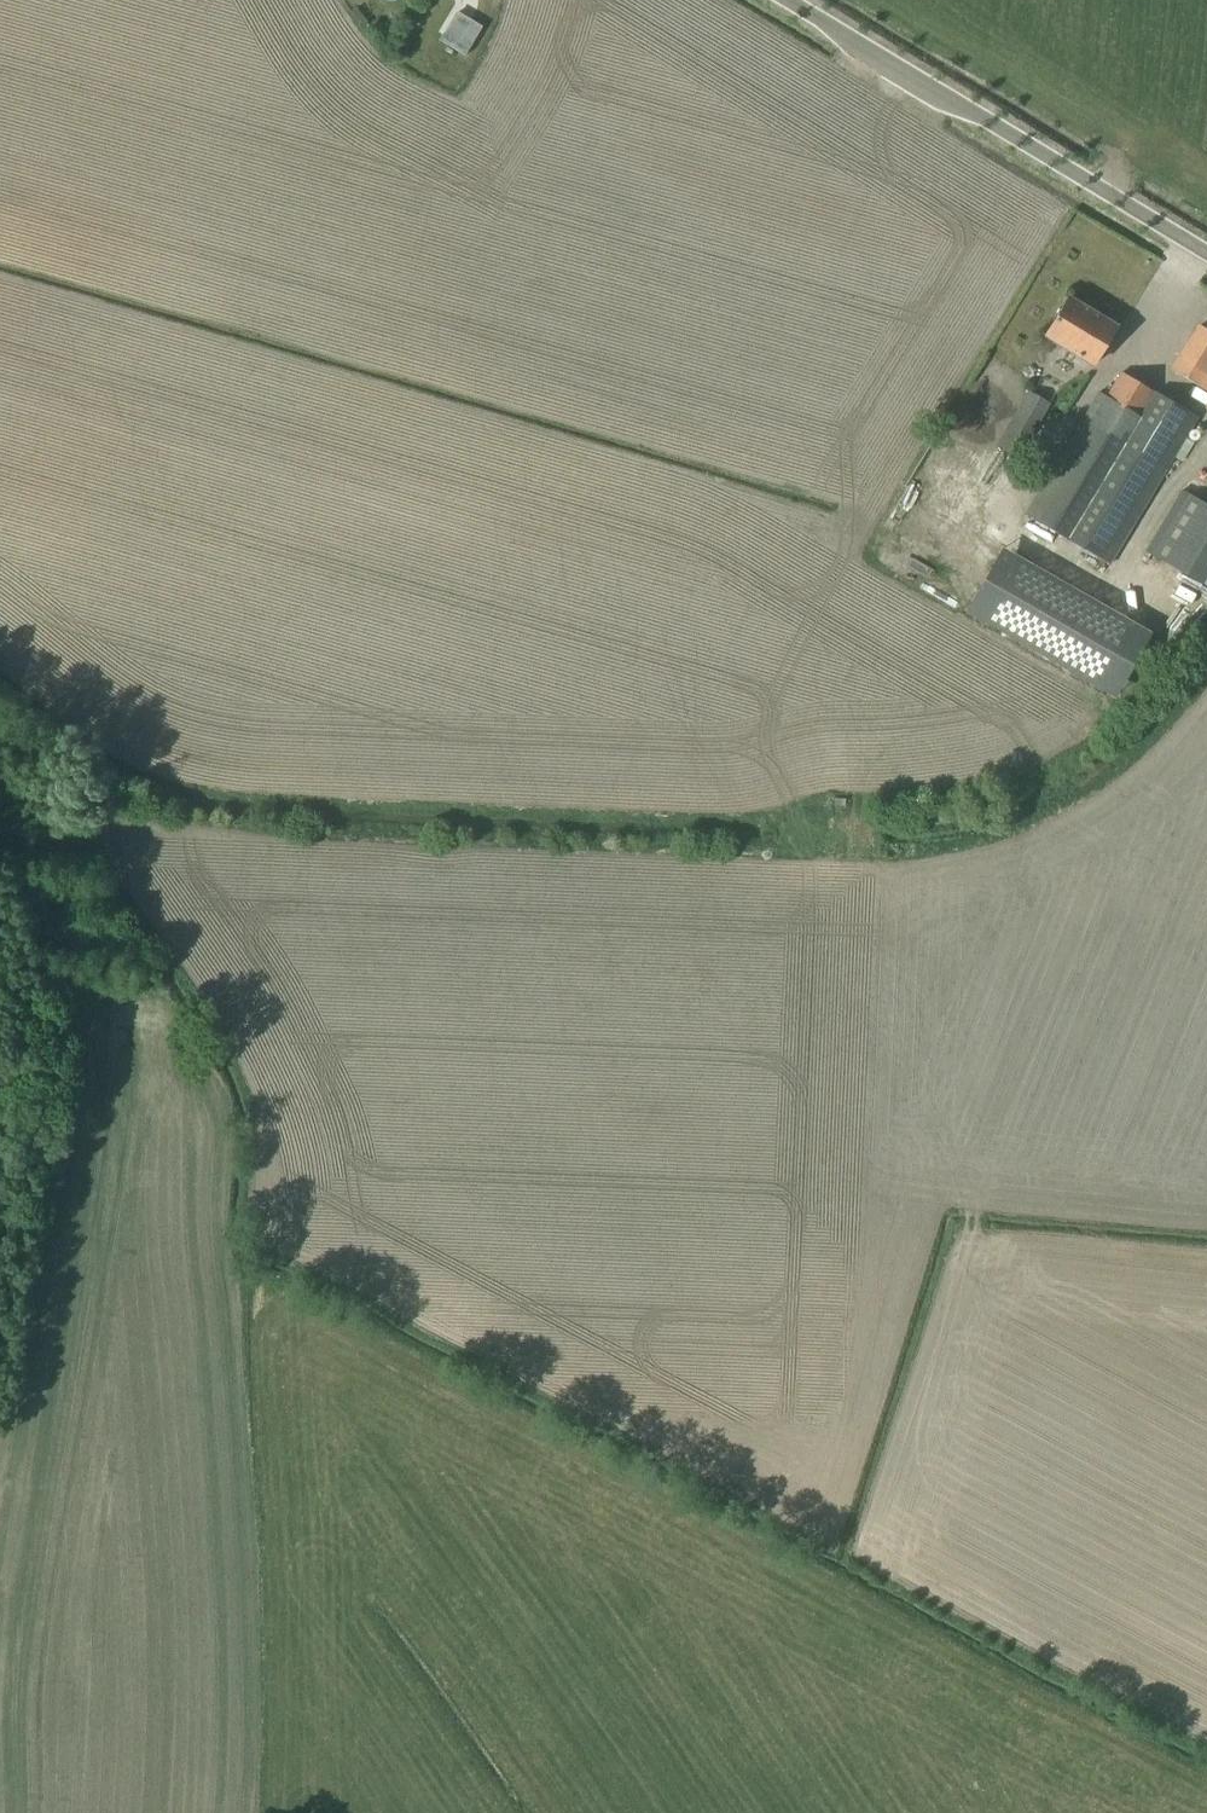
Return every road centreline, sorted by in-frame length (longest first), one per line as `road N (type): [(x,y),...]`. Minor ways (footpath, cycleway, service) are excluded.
road 1 (unclassified): [(1206,251),(794,0)]

